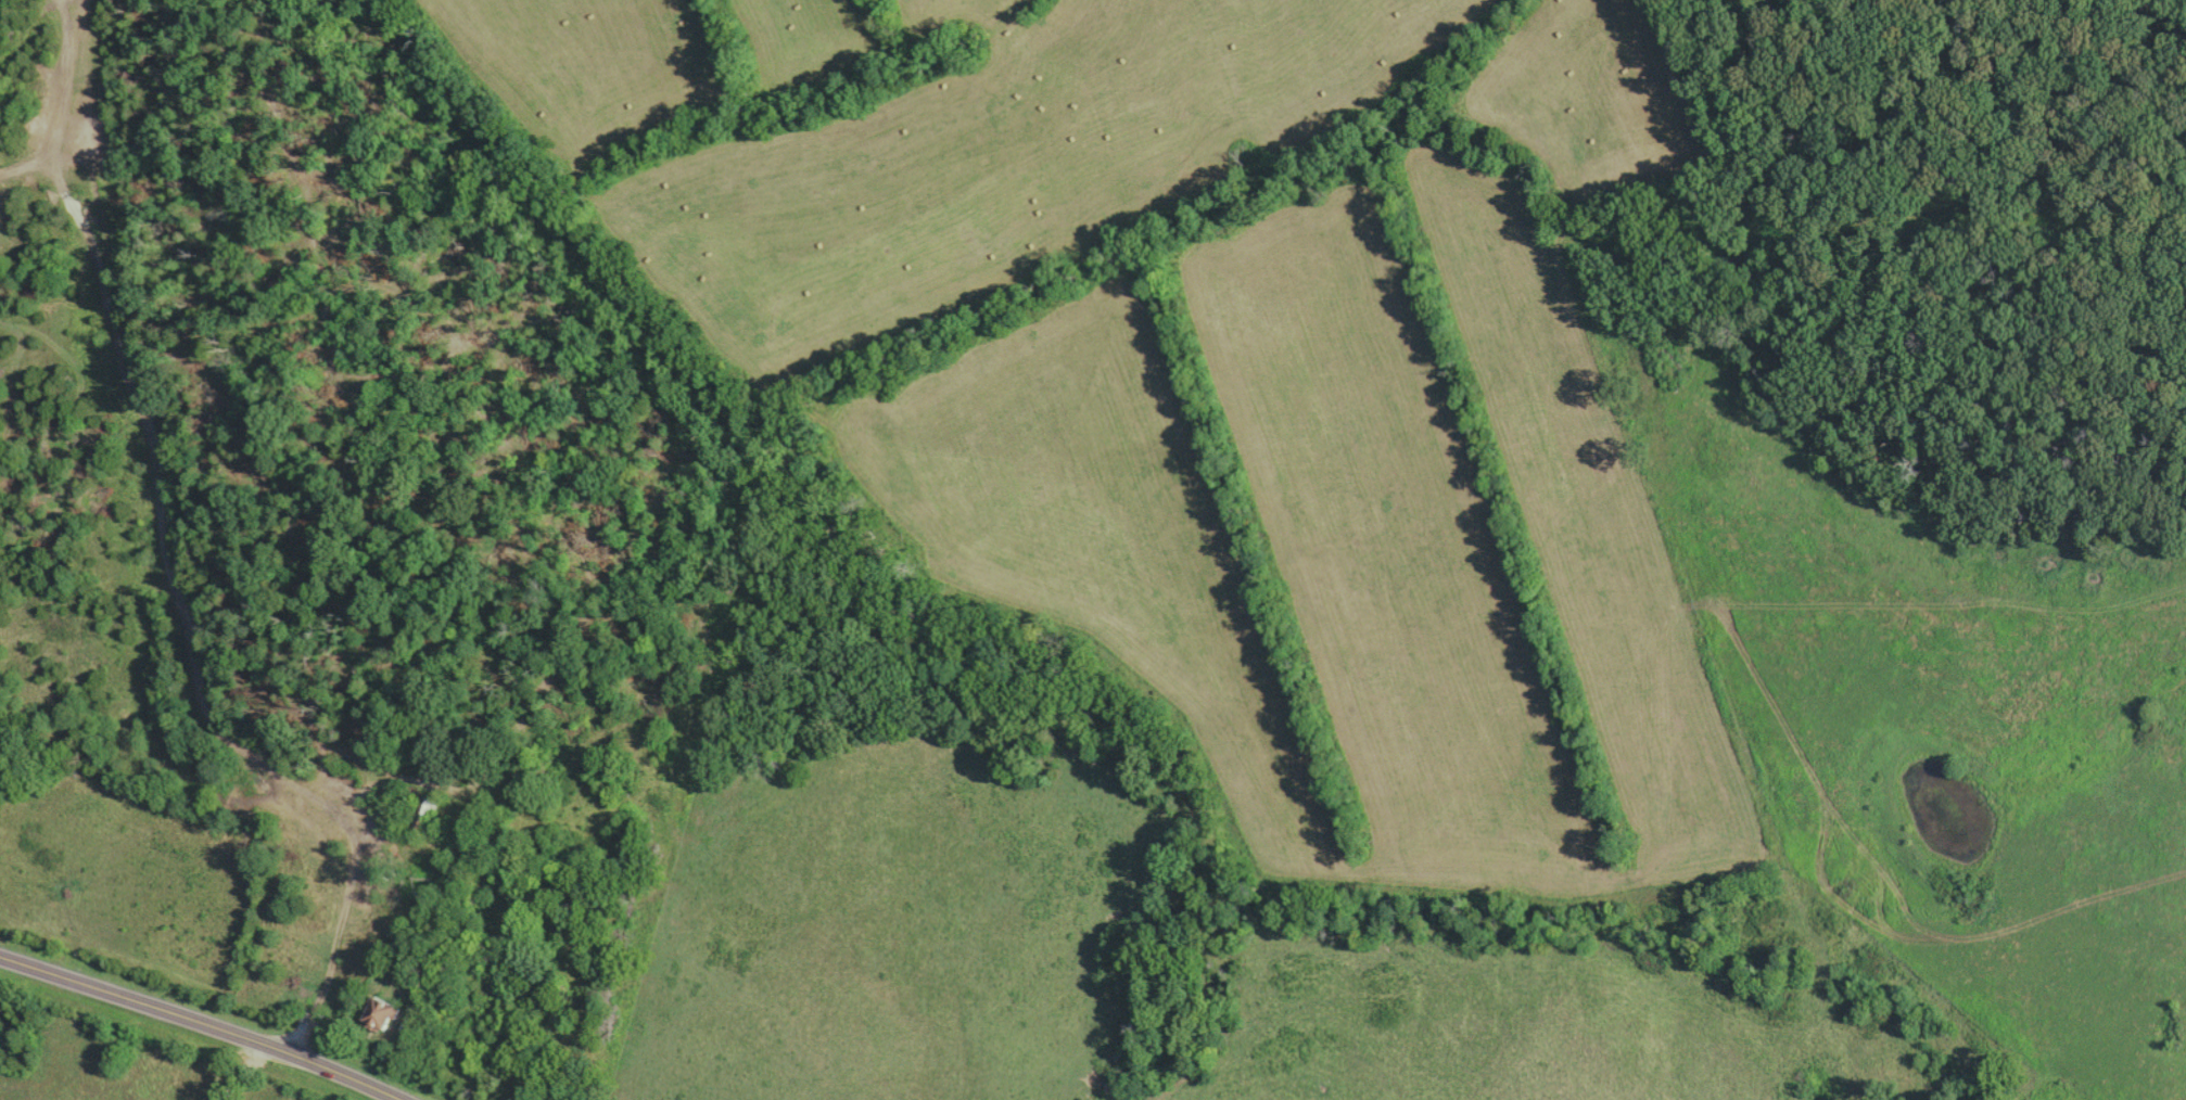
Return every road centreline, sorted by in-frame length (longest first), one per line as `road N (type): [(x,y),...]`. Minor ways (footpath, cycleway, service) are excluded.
road 1 (secondary): [(0,957),(420,1099)]

